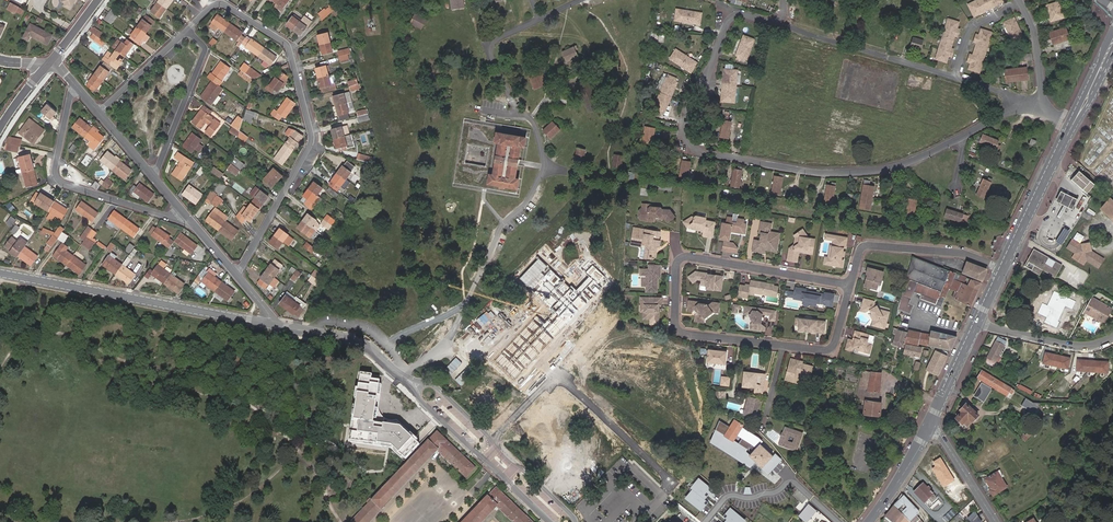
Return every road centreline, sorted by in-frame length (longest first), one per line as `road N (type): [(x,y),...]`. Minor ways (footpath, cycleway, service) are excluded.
road 1 (residential): [(778,22),(730,20),(686,128),(697,151),(844,172),(891,167),(968,133)]
road 2 (residential): [(237,275),(312,135),(286,44),(219,4),(187,30)]
road 3 (residential): [(850,285),(829,350),(684,333),(674,321),(675,265),(687,256)]
road 4 (tertiary): [(270,324),(0,272)]
road 5 (residential): [(193,222),(59,181),(74,84)]
road 6 (tertiary): [(576,521),(424,382)]
road 7 (tertiary): [(417,393),(551,521)]
road 8 (residential): [(1003,271),(959,253),(868,244),(850,285)]
road 9 (residential): [(955,76),(788,27)]
road 10 (residential): [(687,256),(850,285)]
road 11 (residential): [(187,30),(205,49),(153,177)]
road 12 (primary): [(1073,125),(1003,271)]
road 13 (tertiary): [(403,377),(349,339),(270,324)]
road 14 (residential): [(1112,338),(1075,346),(979,321)]
road 15 (residential): [(100,113),(187,30)]

